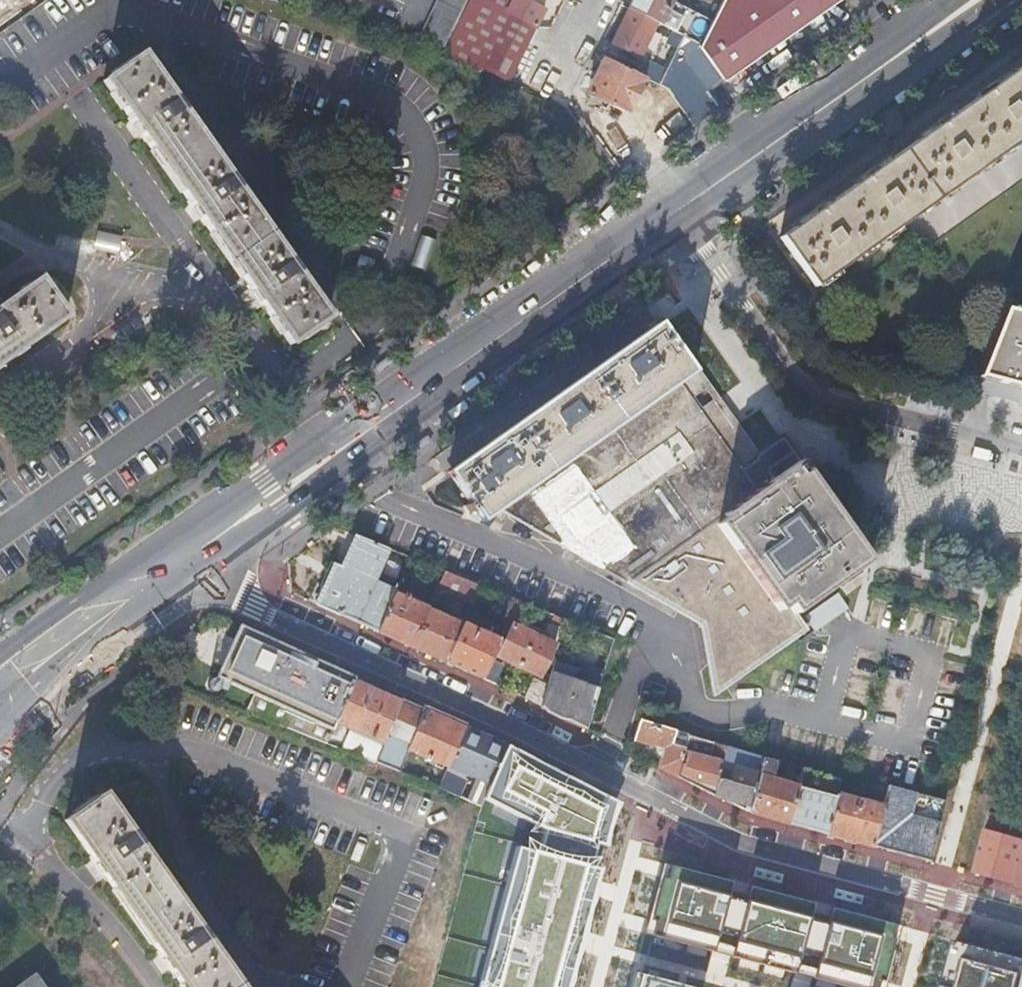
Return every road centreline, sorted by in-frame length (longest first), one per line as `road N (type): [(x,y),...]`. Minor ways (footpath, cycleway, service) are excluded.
road 1 (tertiary): [(948,0),(266,481),(111,576)]
road 2 (residential): [(598,771),(187,577)]
road 3 (residential): [(1021,916),(750,845),(598,771)]
road 4 (tertiary): [(329,476),(683,222)]
road 5 (residential): [(683,222),(802,390),(1021,450)]
road 6 (tertiary): [(683,222),(1000,0)]
road 7 (residential): [(329,476),(658,621)]
road 8 (residential): [(823,723),(850,631),(934,655),(910,746)]
road 9 (tertiary): [(12,721),(62,664),(187,577)]
road 10 (residential): [(823,723),(760,707),(724,717),(696,704),(658,621)]
road 11 (tertiary): [(187,577),(329,476)]
road 12 (residential): [(658,621),(598,771)]
road 13 (tertiary): [(111,576),(0,663)]

